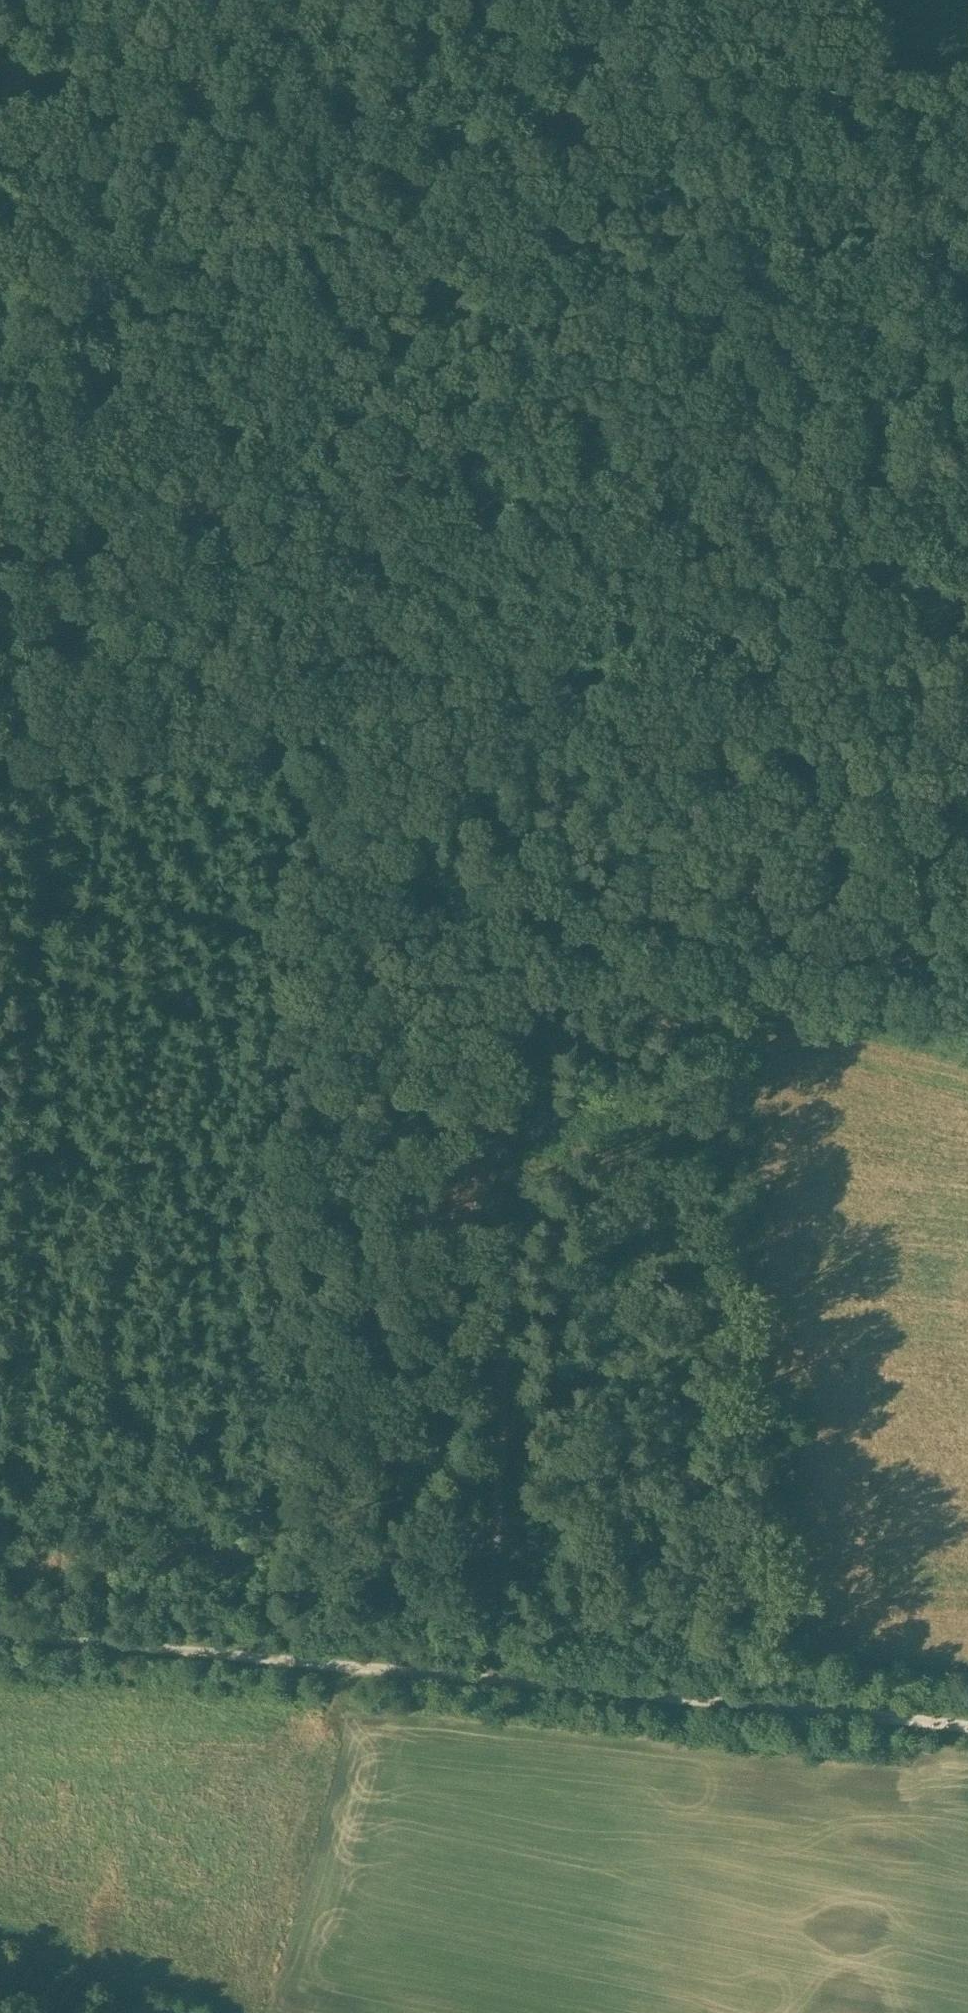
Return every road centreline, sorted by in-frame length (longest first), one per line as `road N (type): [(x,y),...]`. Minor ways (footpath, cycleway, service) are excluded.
road 1 (unclassified): [(0,1635),(967,1727)]

